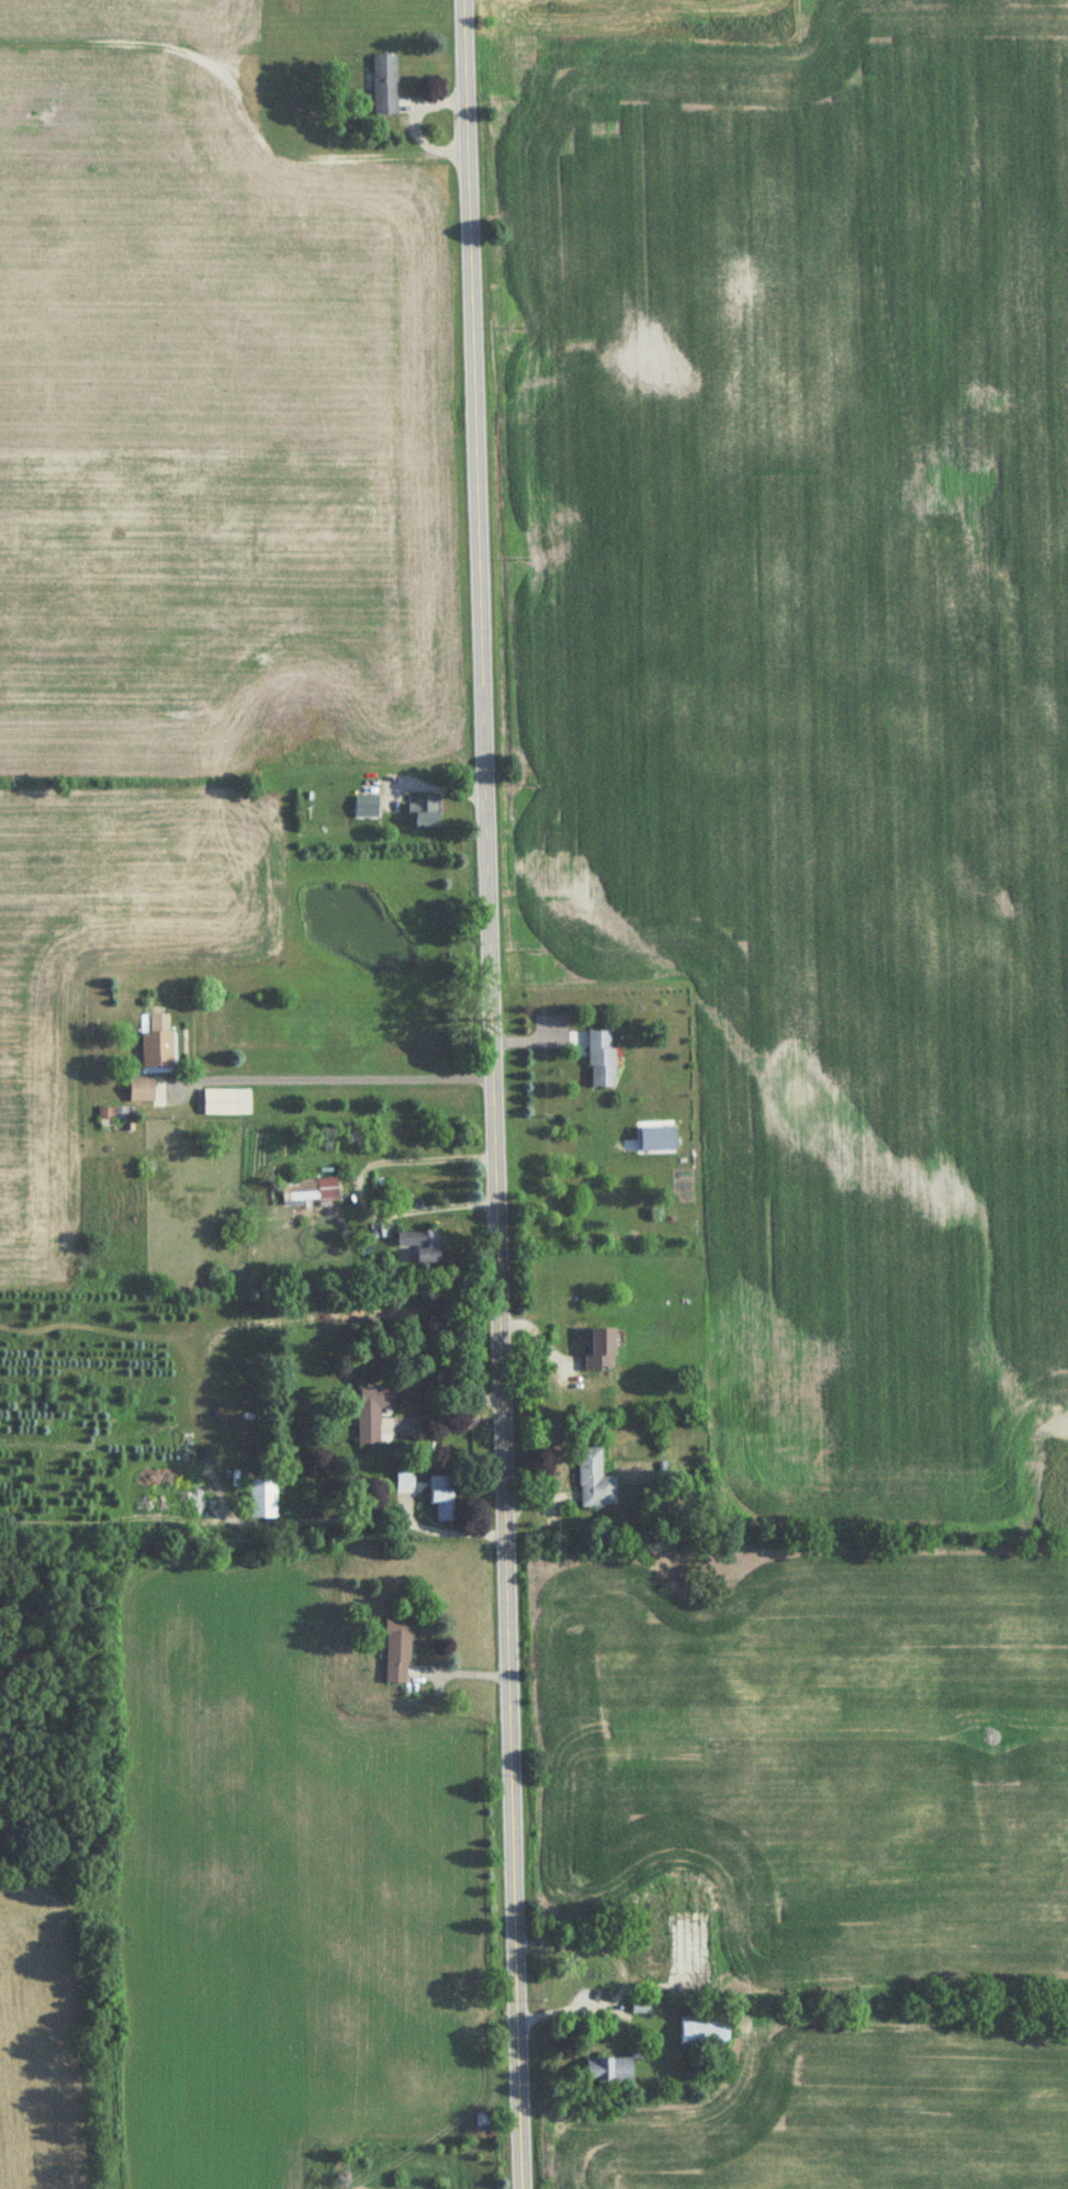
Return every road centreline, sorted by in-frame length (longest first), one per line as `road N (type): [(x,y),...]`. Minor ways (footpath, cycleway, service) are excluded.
road 1 (tertiary): [(519,2188),(499,1533),(503,1393),(490,1200),(456,0)]

